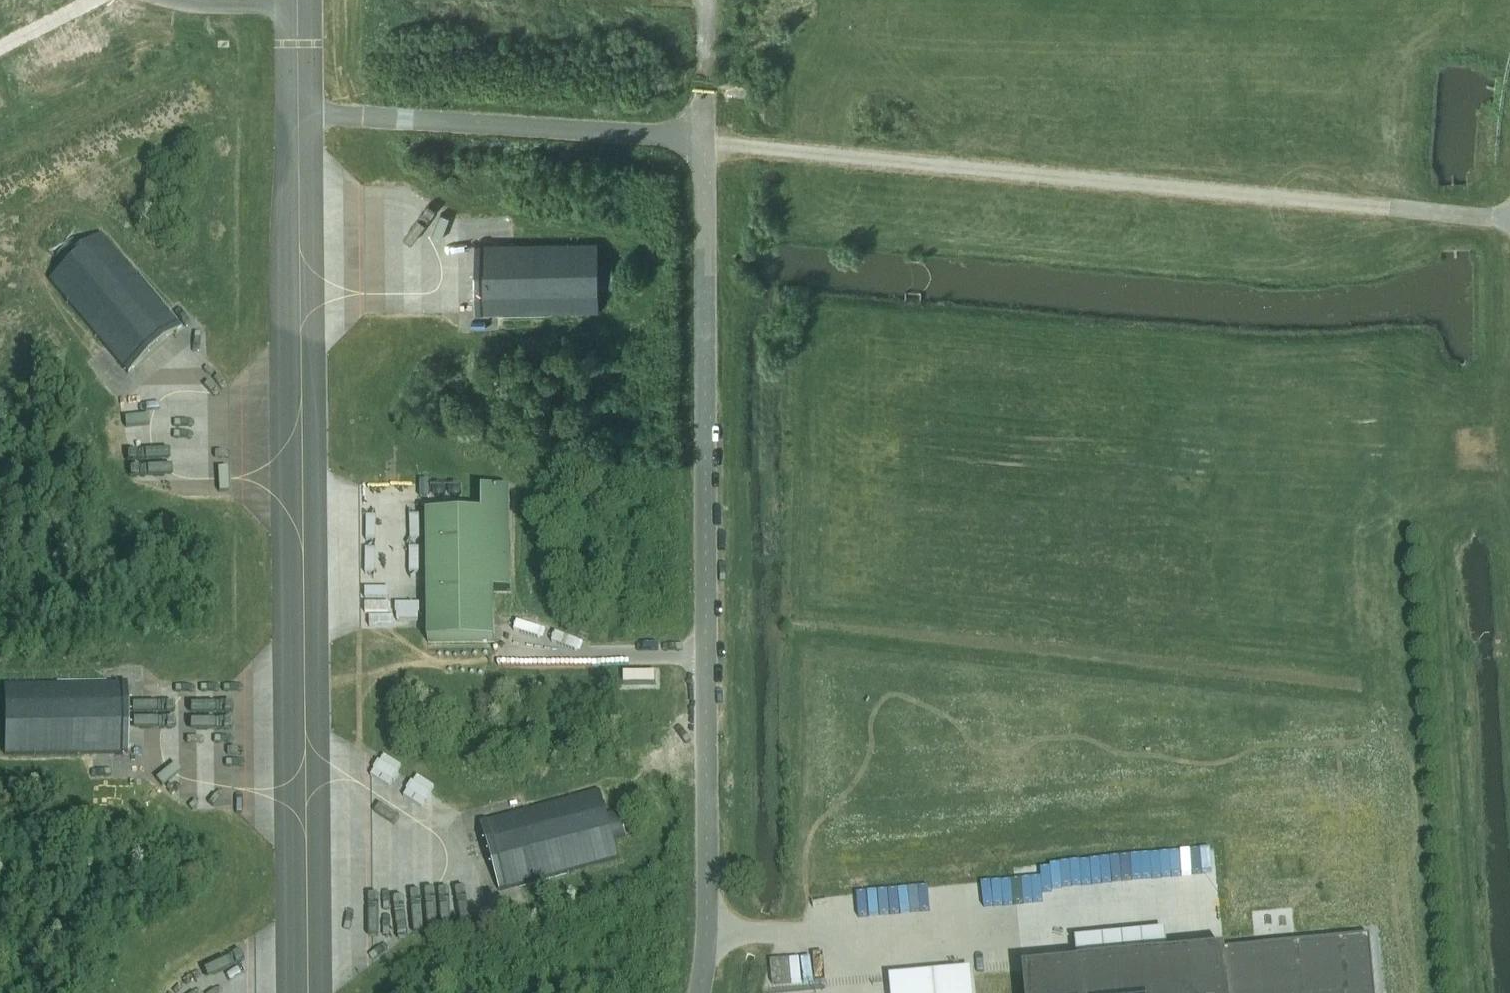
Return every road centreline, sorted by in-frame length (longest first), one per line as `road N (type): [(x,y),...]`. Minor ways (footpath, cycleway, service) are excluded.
road 1 (track): [(1391,207),(704,137)]

